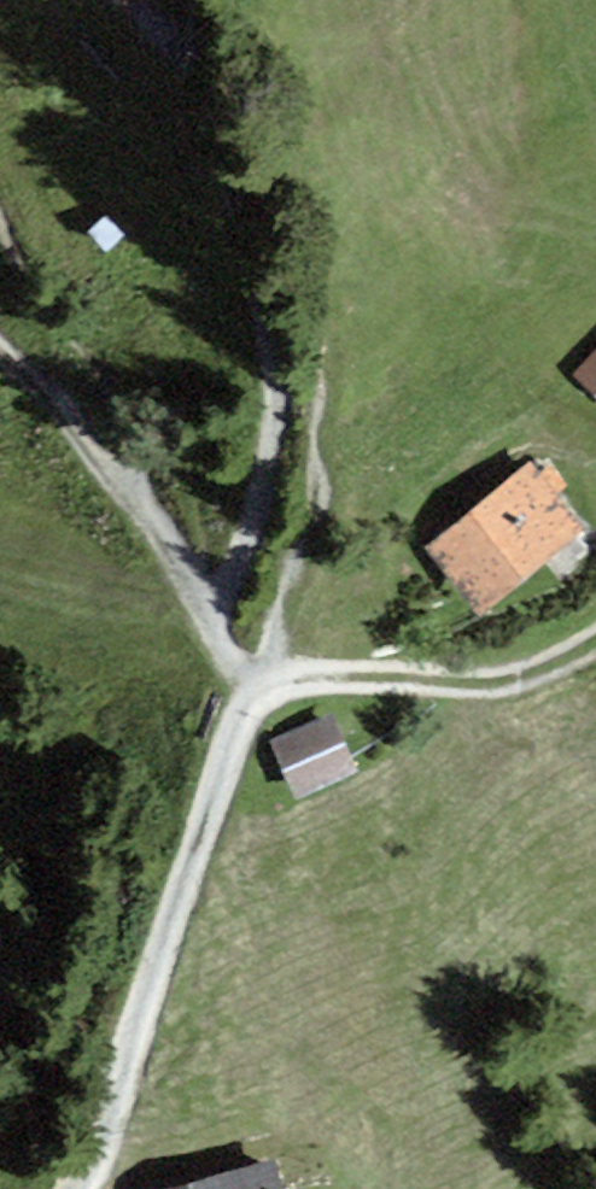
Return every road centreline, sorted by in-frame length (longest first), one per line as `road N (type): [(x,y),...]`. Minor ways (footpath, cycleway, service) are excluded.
road 1 (track): [(209,616),(244,552),(276,445),(278,374),(200,0)]
road 2 (track): [(84,1188),(253,691)]
road 3 (track): [(253,691),(300,678),(371,675),(486,683),(549,665),(595,640)]
road 4 (track): [(209,616),(124,487),(0,349)]

